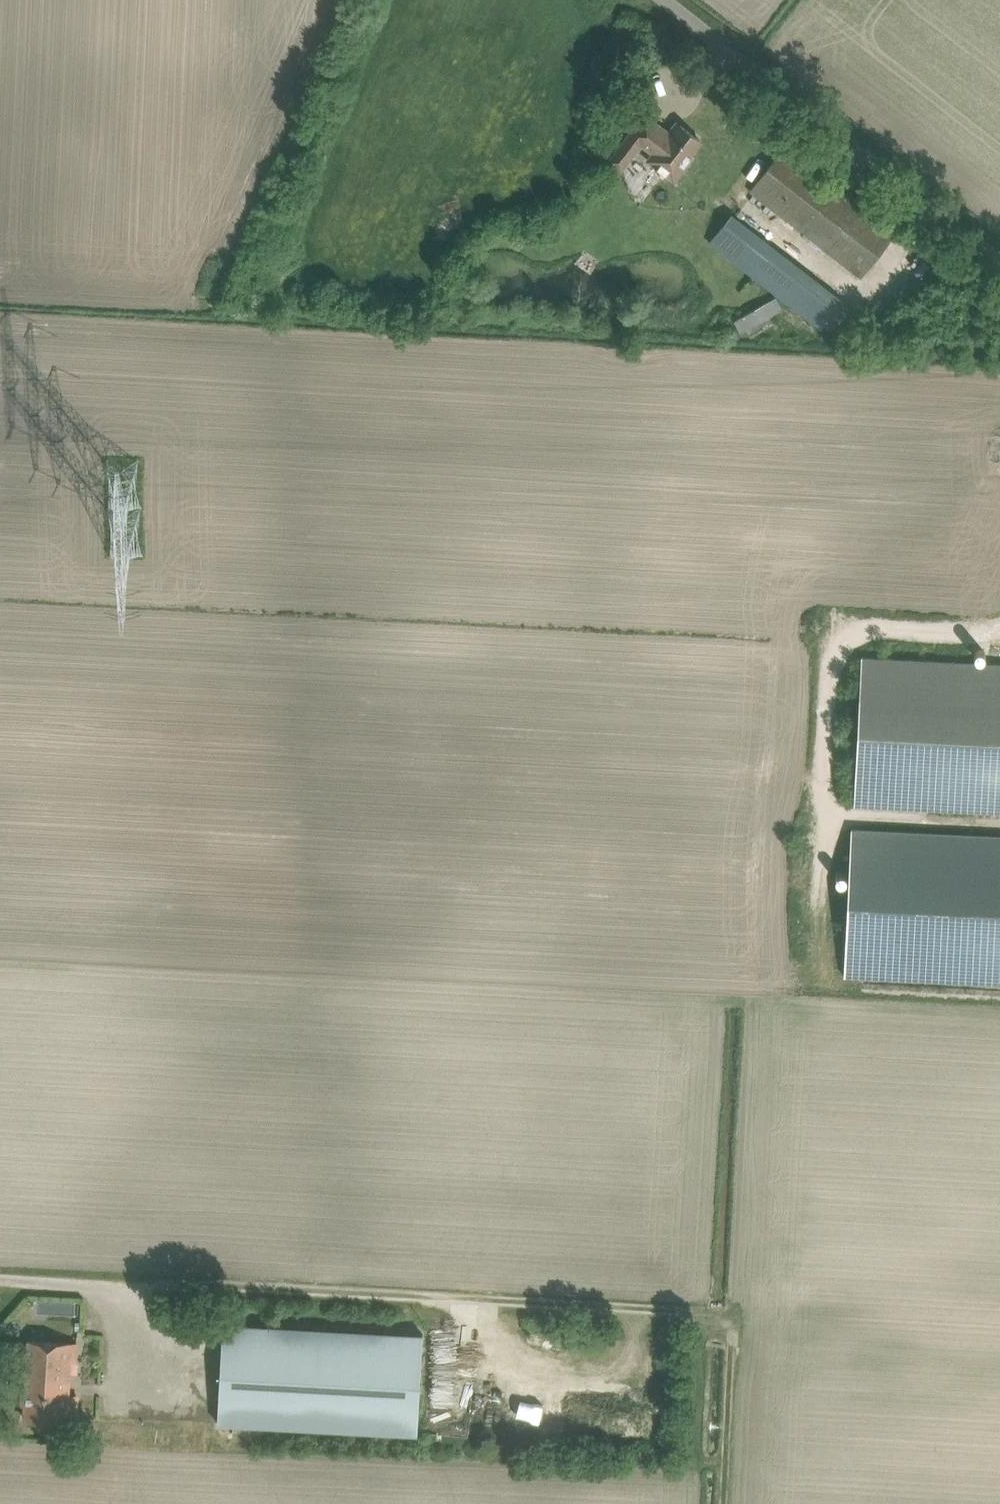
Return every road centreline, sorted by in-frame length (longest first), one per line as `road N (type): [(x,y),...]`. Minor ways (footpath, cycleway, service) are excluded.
road 1 (unclassified): [(719,1317),(0,1280)]
road 2 (unclassified): [(999,277),(635,0)]

